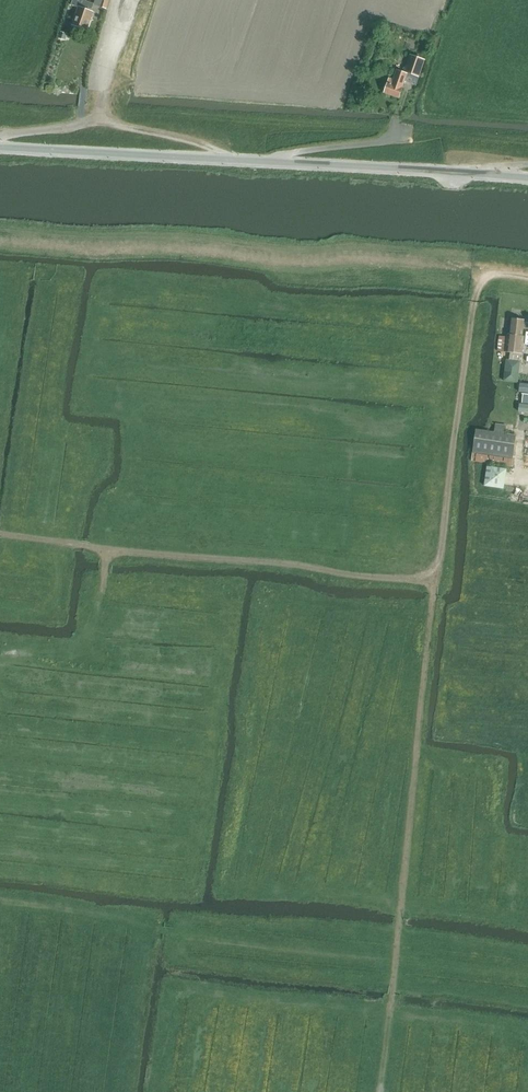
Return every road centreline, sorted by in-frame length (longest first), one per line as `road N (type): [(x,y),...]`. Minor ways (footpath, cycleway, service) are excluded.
road 1 (track): [(396,969),(457,405),(485,275)]
road 2 (tertiary): [(527,179),(0,144)]
road 3 (track): [(56,544),(434,583)]
road 4 (track): [(109,926),(396,969)]
road 5 (track): [(0,536),(56,544),(0,592)]
road 6 (track): [(381,1091),(396,969)]

